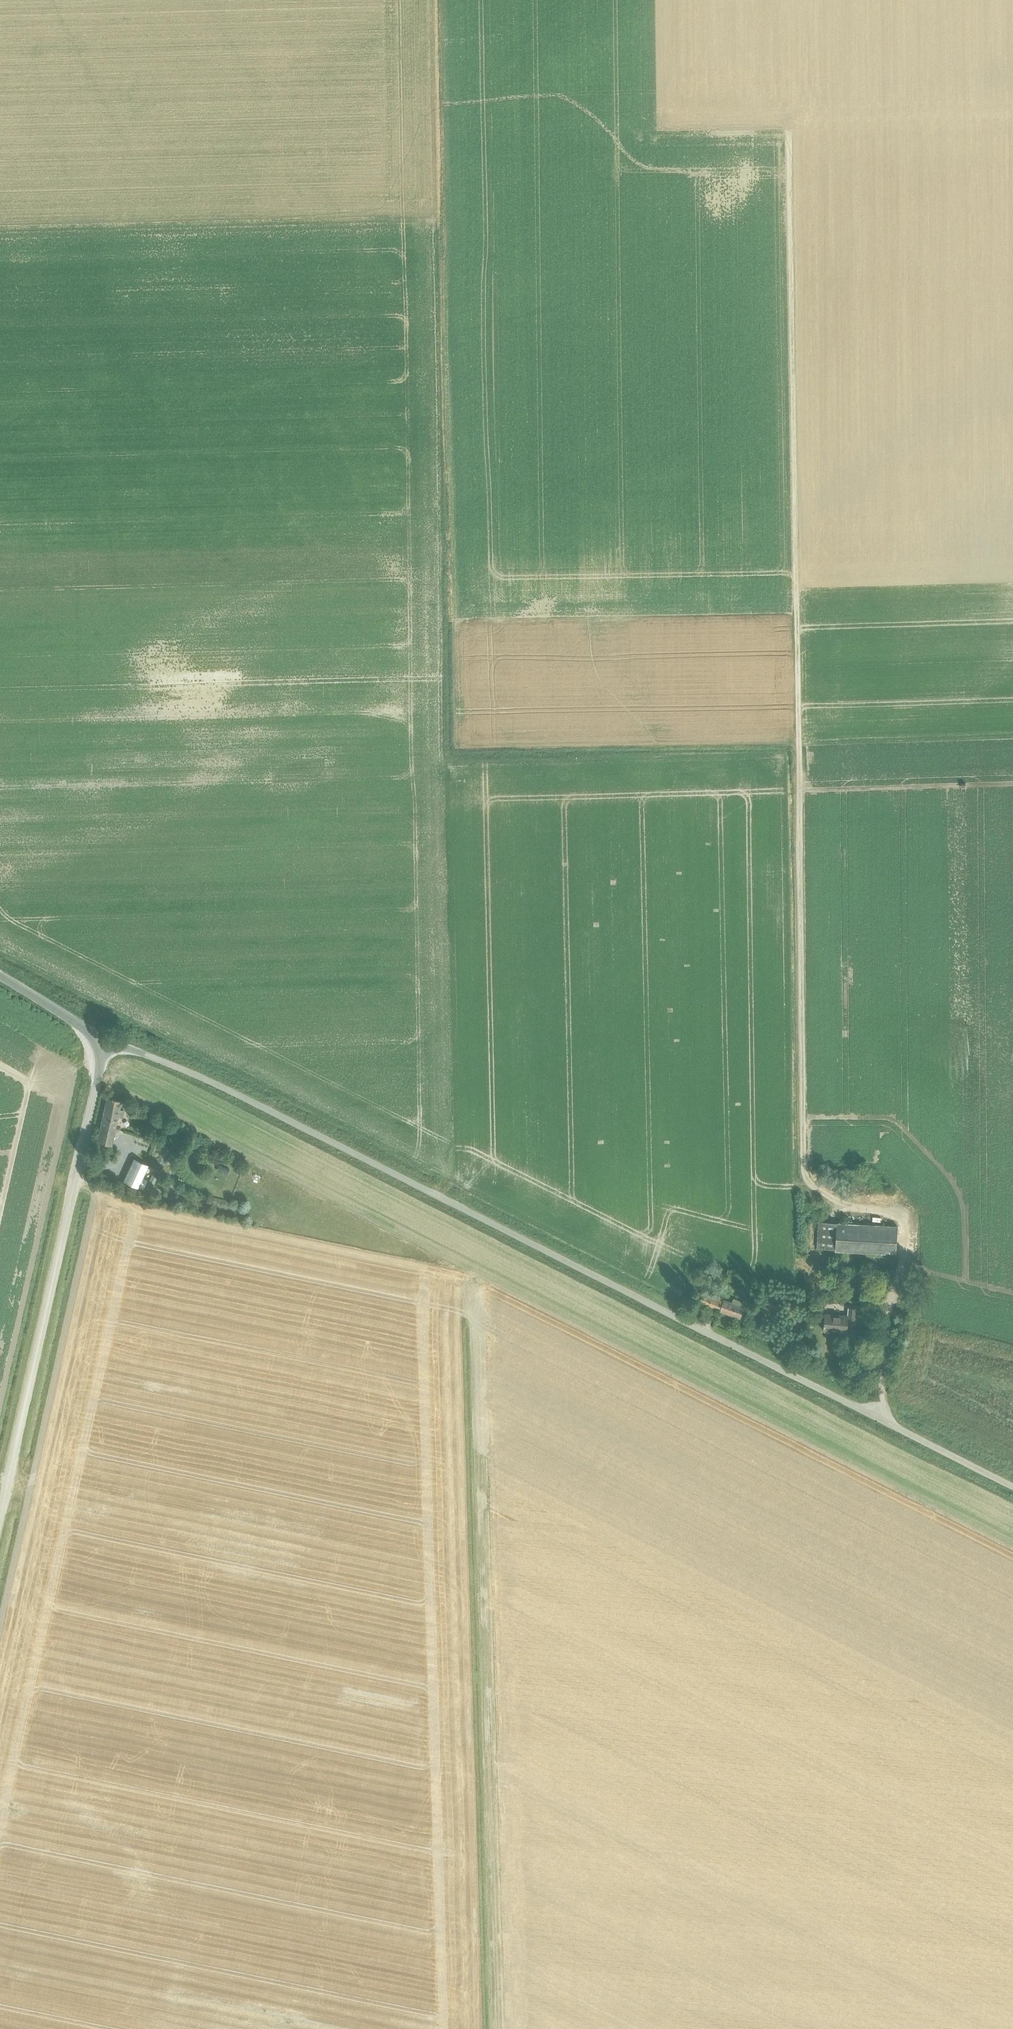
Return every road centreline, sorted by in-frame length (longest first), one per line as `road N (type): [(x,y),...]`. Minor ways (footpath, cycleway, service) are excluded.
road 1 (unclassified): [(1012,1487),(250,1101),(166,1062),(104,1045)]
road 2 (unclassified): [(0,1511),(104,1045)]
road 3 (unclassified): [(104,1045),(0,975)]

